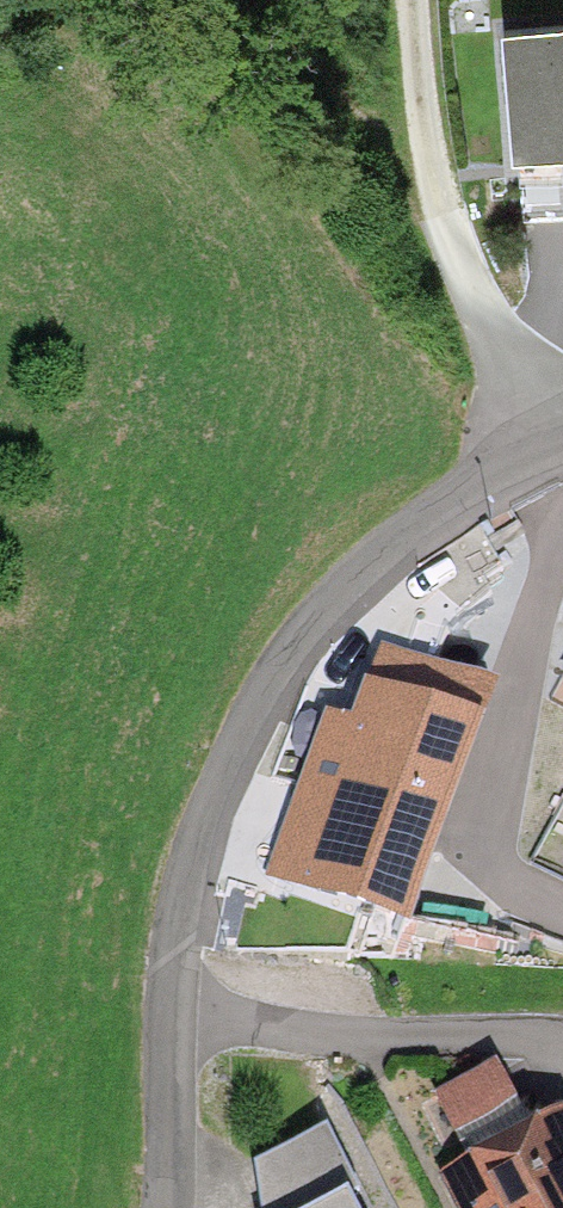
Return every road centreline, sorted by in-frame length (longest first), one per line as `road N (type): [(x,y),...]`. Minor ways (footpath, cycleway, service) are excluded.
road 1 (unclassified): [(161,1207),(179,909),(227,739),(314,598),(423,507),(562,433)]
road 2 (track): [(413,0),(417,158),(467,300),(540,440)]

